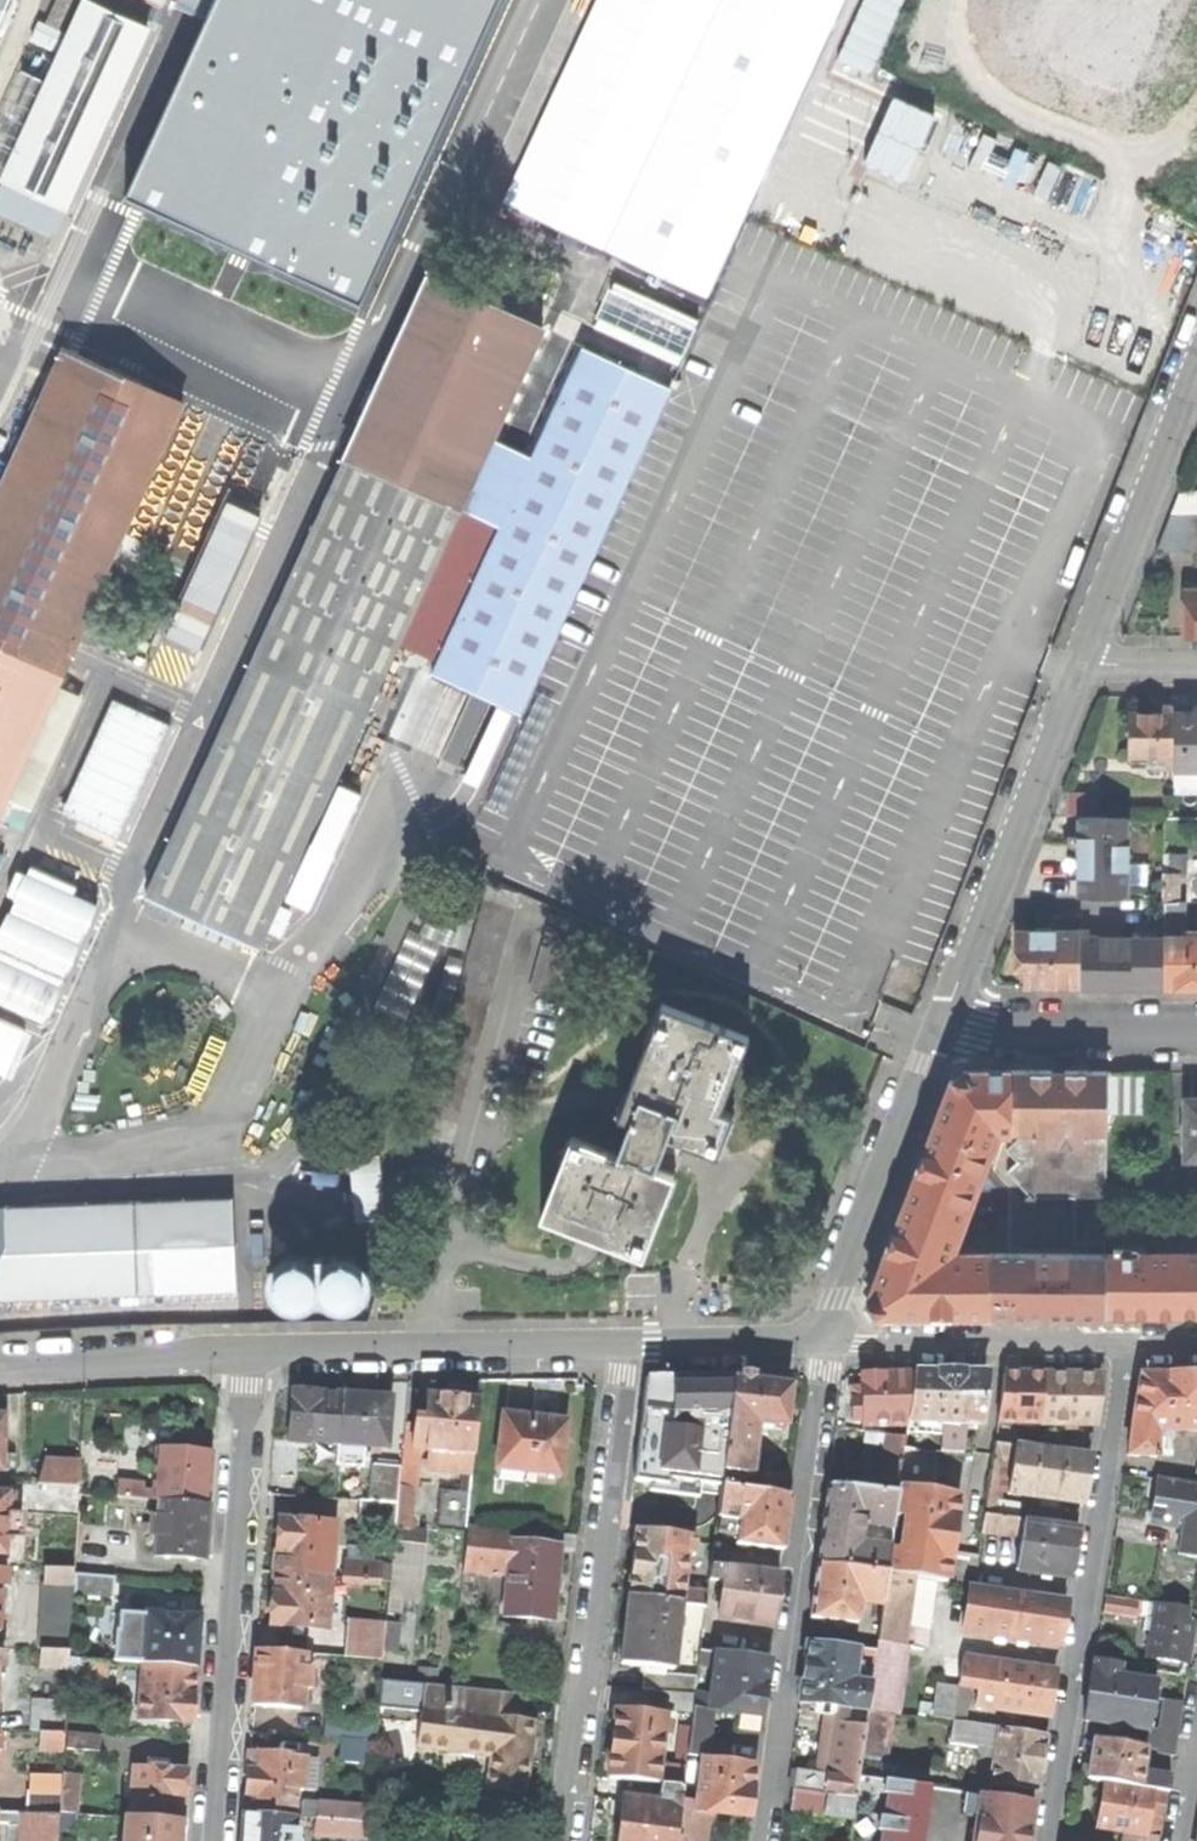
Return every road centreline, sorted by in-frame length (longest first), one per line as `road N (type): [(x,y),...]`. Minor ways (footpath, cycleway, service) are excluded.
road 1 (residential): [(630,1342),(556,1840)]
road 2 (residential): [(762,1840),(827,1341)]
road 3 (residential): [(1123,1343),(1045,1840)]
road 4 (residential): [(205,1840),(247,1352)]
road 5 (residential): [(943,1029),(1088,666)]
road 6 (residential): [(630,1342),(247,1352)]
road 7 (residential): [(827,1341),(836,1299),(943,1029)]
road 8 (residential): [(1088,666),(1196,372)]
road 9 (residential): [(827,1341),(1123,1343)]
road 10 (residential): [(943,1029),(1196,1030)]
road 11 (residential): [(247,1352),(0,1366)]
road 12 (residential): [(827,1341),(630,1342)]

